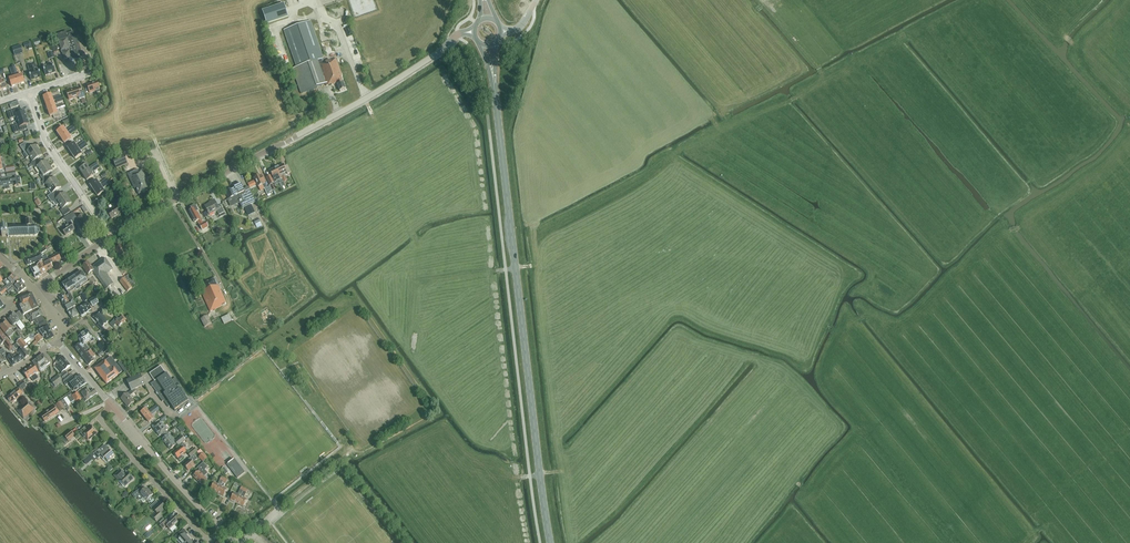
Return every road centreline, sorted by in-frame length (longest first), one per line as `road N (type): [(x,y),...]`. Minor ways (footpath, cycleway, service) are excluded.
road 1 (primary): [(550,542),(494,81)]
road 2 (tertiary): [(111,236),(365,99),(458,34)]
road 3 (residential): [(222,530),(209,541),(134,461),(99,418),(112,406)]
road 4 (tertiary): [(222,530),(112,406)]
road 5 (residential): [(111,236),(45,139),(30,93)]

